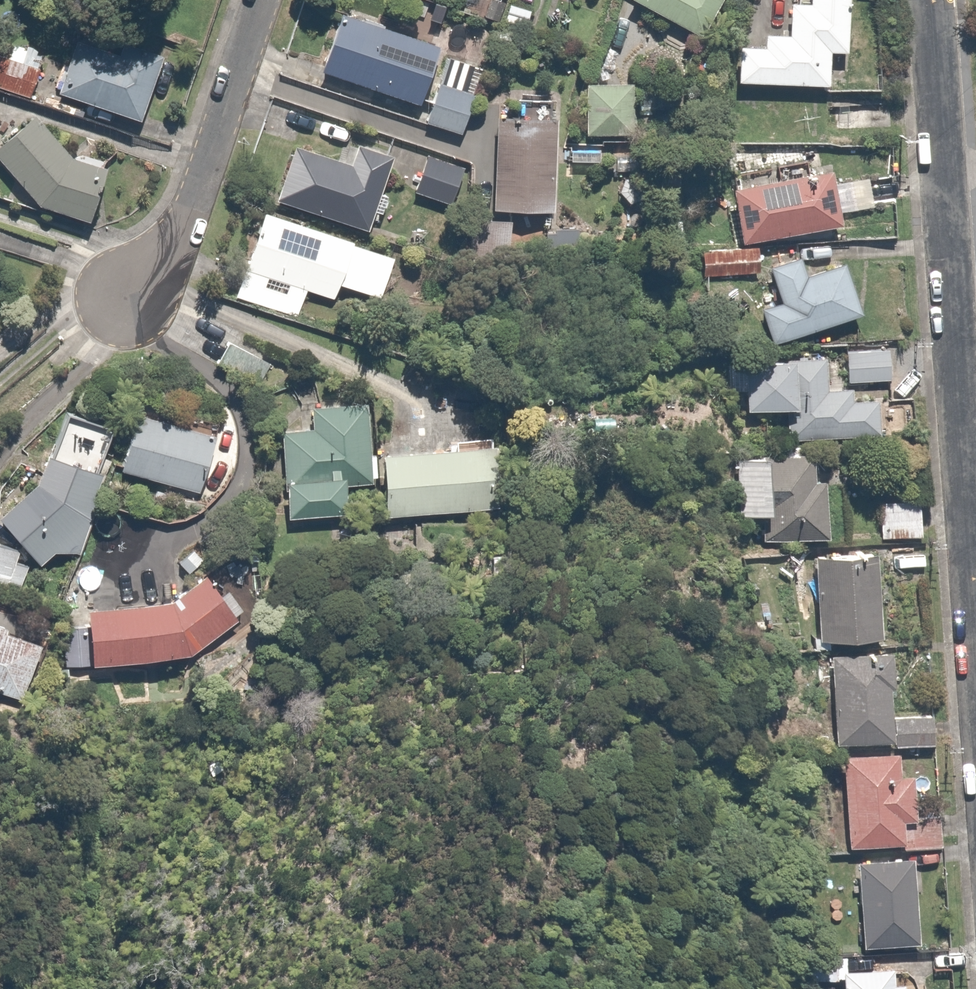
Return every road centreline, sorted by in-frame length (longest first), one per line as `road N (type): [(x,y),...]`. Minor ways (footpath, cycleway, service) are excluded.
road 1 (residential): [(932,0),(975,622)]
road 2 (residential): [(262,0),(193,206),(131,296)]

